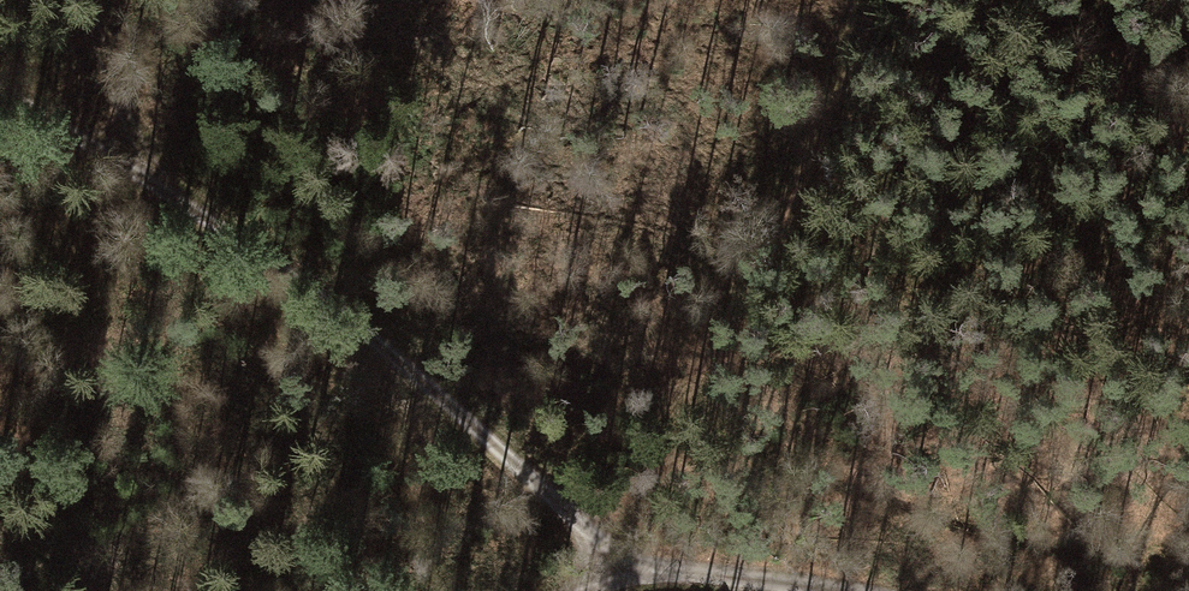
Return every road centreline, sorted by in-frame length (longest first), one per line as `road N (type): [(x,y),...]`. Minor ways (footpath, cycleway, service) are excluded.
road 1 (residential): [(0,92),(369,332),(573,512),(607,569),(699,562),(878,590)]
road 2 (track): [(597,553),(780,225),(867,0)]
road 3 (track): [(137,174),(84,0)]

